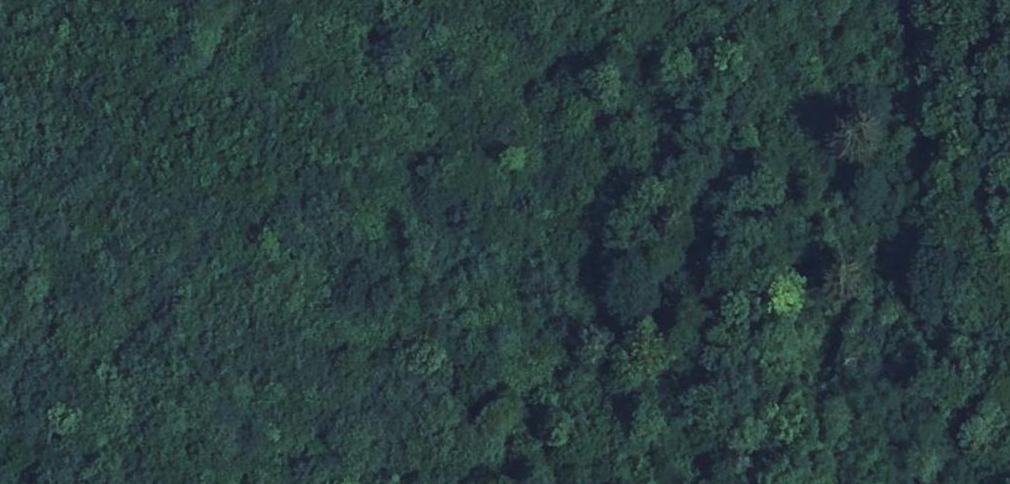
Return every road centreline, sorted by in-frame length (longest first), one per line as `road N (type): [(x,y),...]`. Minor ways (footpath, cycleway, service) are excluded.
road 1 (track): [(942,0),(1009,308)]

